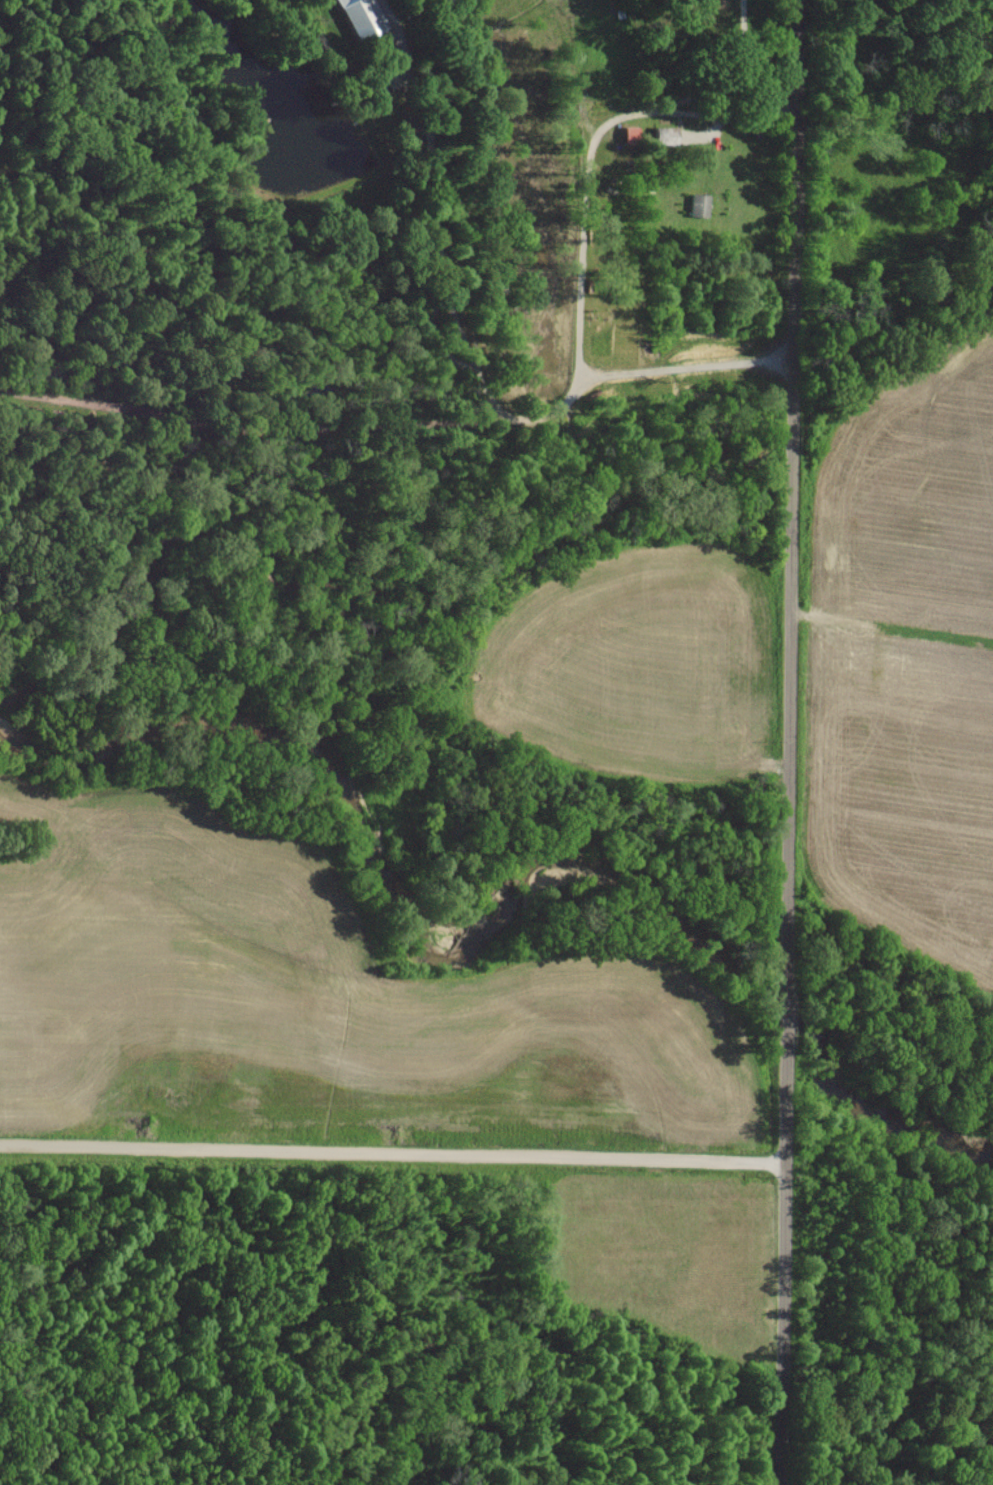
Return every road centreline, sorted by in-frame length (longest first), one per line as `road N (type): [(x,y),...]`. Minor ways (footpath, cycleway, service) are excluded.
road 1 (residential): [(783,1484),(786,453)]
road 2 (residential): [(787,1147),(0,1138)]
road 3 (residential): [(786,453),(796,0)]

